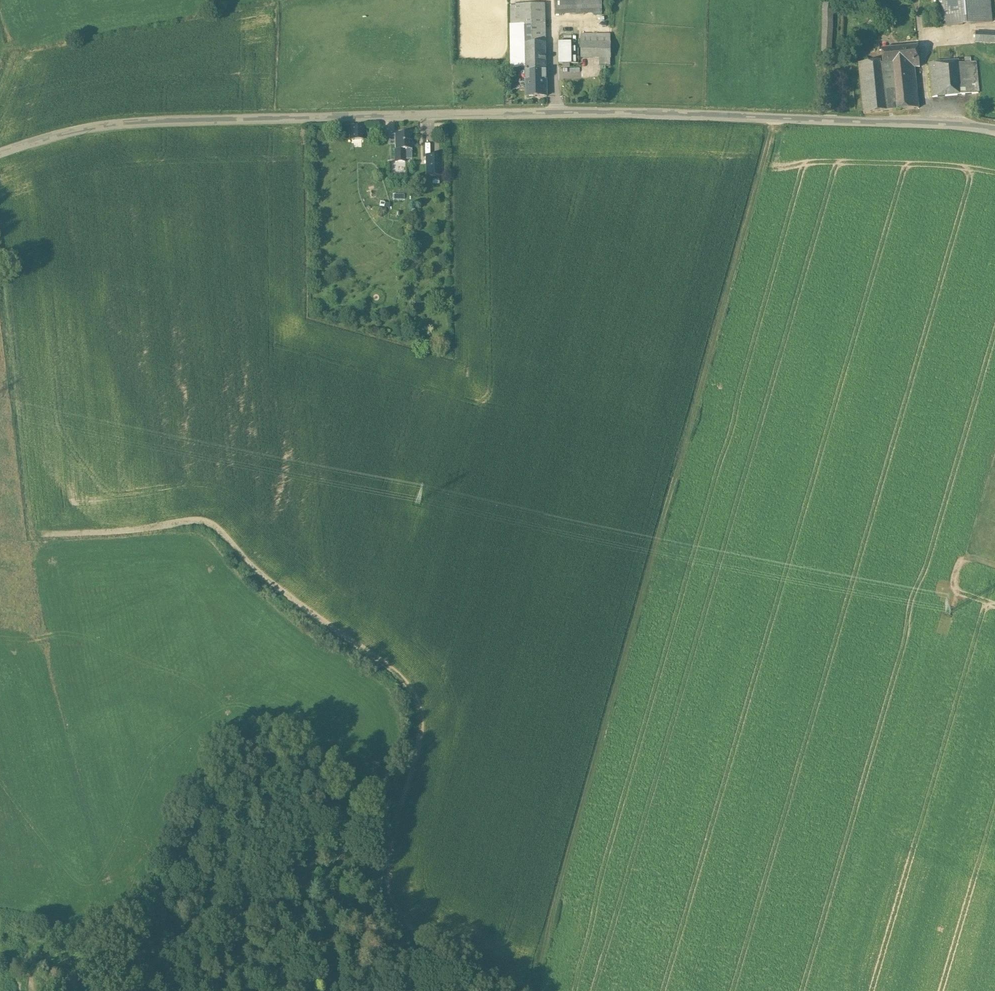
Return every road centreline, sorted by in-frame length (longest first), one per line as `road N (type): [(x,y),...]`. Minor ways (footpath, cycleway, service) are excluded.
road 1 (unclassified): [(0,152),(123,122),(310,118),(644,113),(994,130)]
road 2 (track): [(776,118),(534,990)]

